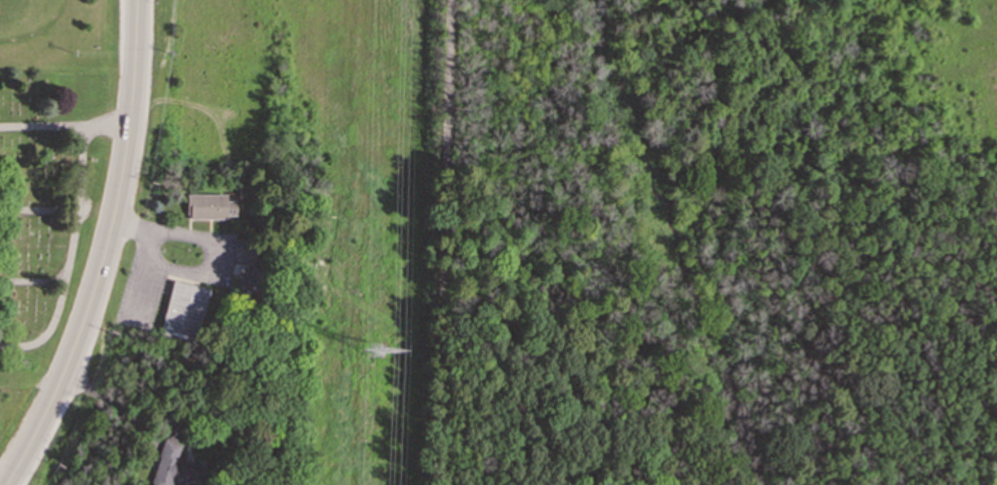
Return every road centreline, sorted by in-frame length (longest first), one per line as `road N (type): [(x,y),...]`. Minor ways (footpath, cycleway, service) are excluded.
road 1 (secondary): [(136,0),(126,156),(109,239),(58,387),(7,484)]

